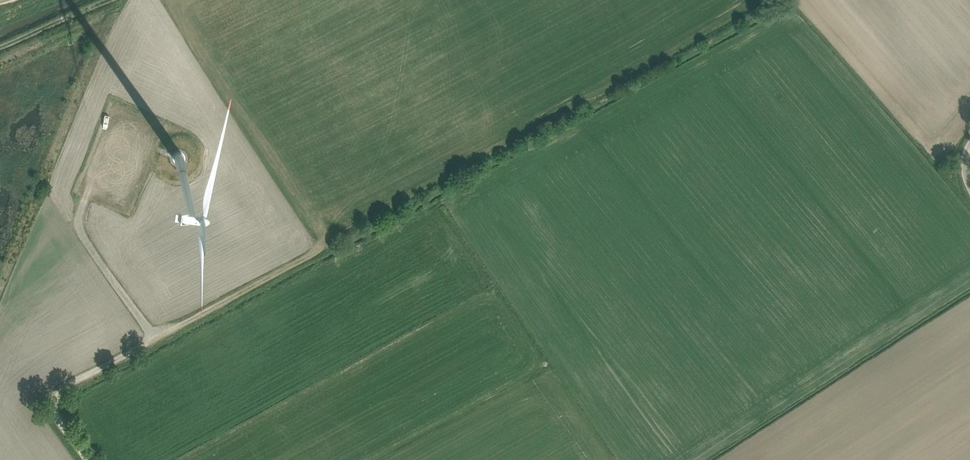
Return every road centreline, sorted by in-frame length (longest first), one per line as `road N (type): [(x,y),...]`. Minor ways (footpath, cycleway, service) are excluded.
road 1 (track): [(91,459),(63,420),(61,398),(328,243)]

